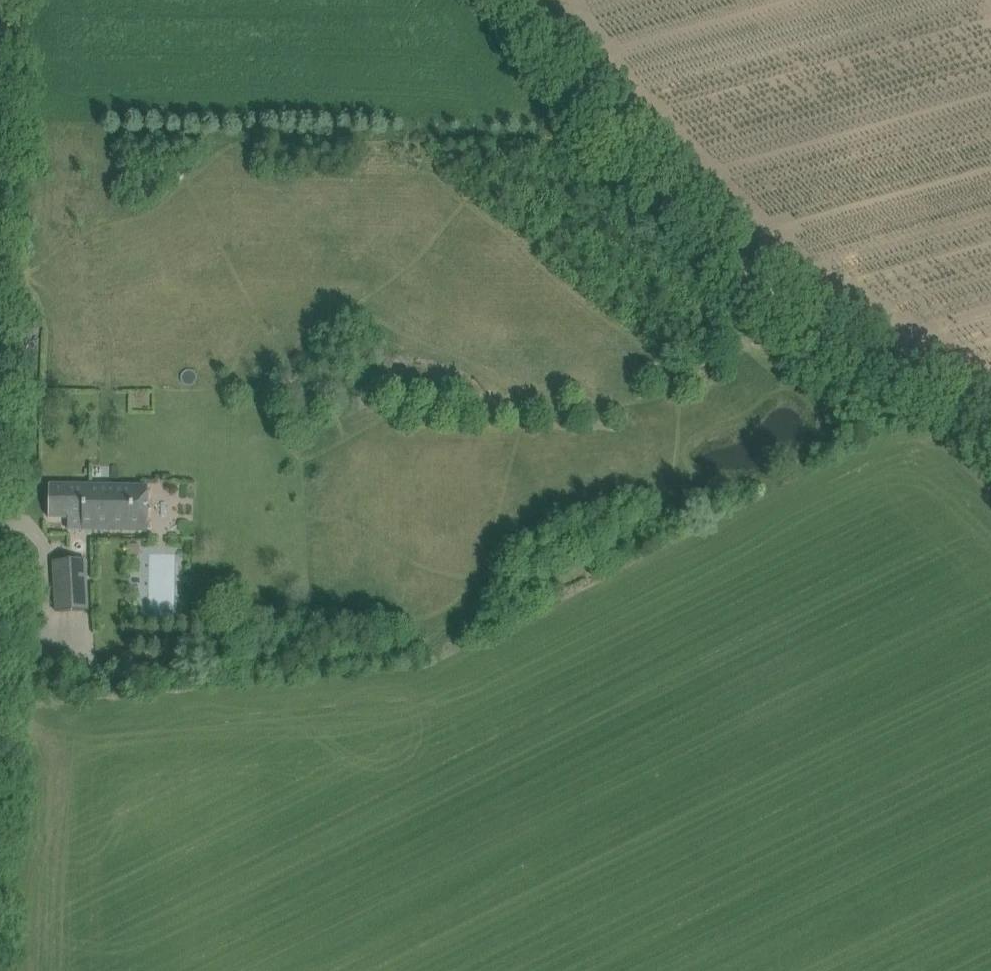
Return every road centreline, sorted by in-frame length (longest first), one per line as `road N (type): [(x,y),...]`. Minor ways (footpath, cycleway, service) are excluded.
road 1 (track): [(522,0),(581,94),(775,294),(990,436)]

